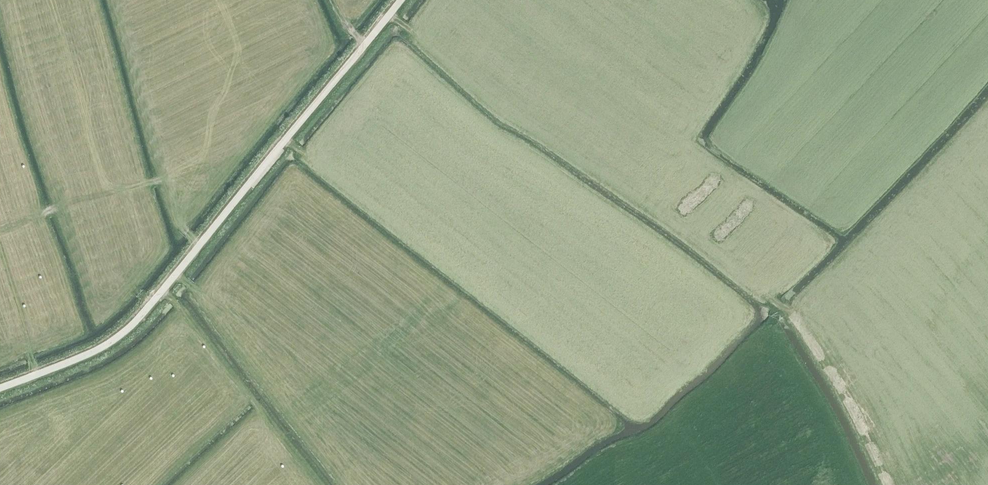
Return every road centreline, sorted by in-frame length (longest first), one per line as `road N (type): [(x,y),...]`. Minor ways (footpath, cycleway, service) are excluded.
road 1 (unclassified): [(0,388),(90,353),(131,326),(400,0)]

